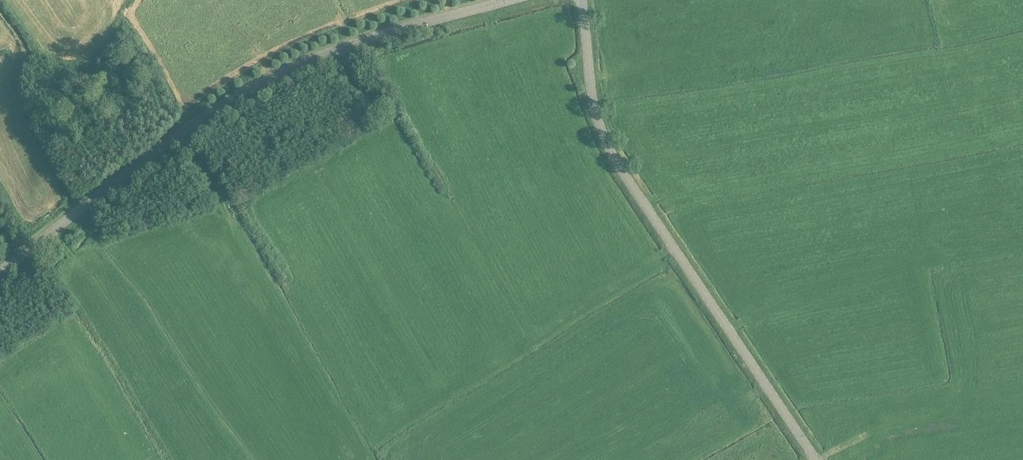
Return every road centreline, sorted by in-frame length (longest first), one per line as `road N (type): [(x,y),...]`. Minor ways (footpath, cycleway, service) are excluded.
road 1 (unclassified): [(0,269),(234,98),(323,56),(514,0)]
road 2 (unclassified): [(816,459),(607,147),(594,111),(580,0)]

